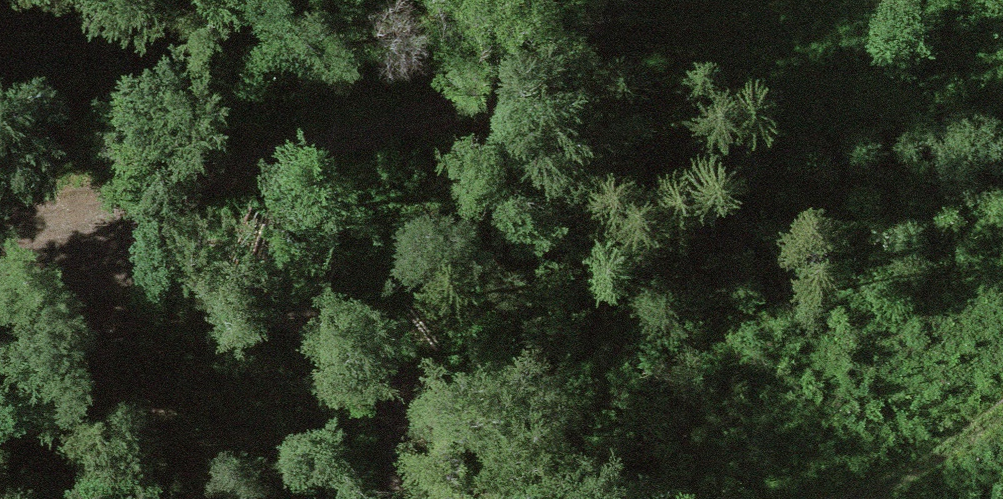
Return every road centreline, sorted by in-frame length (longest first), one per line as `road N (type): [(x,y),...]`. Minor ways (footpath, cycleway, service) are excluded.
road 1 (track): [(66,233),(173,185),(508,75),(571,43),(610,0)]
road 2 (track): [(406,498),(413,428),(405,392),(385,370),(353,348),(66,233)]
road 3 (track): [(405,392),(486,424),(576,498)]
road 4 (track): [(843,498),(1002,409)]

